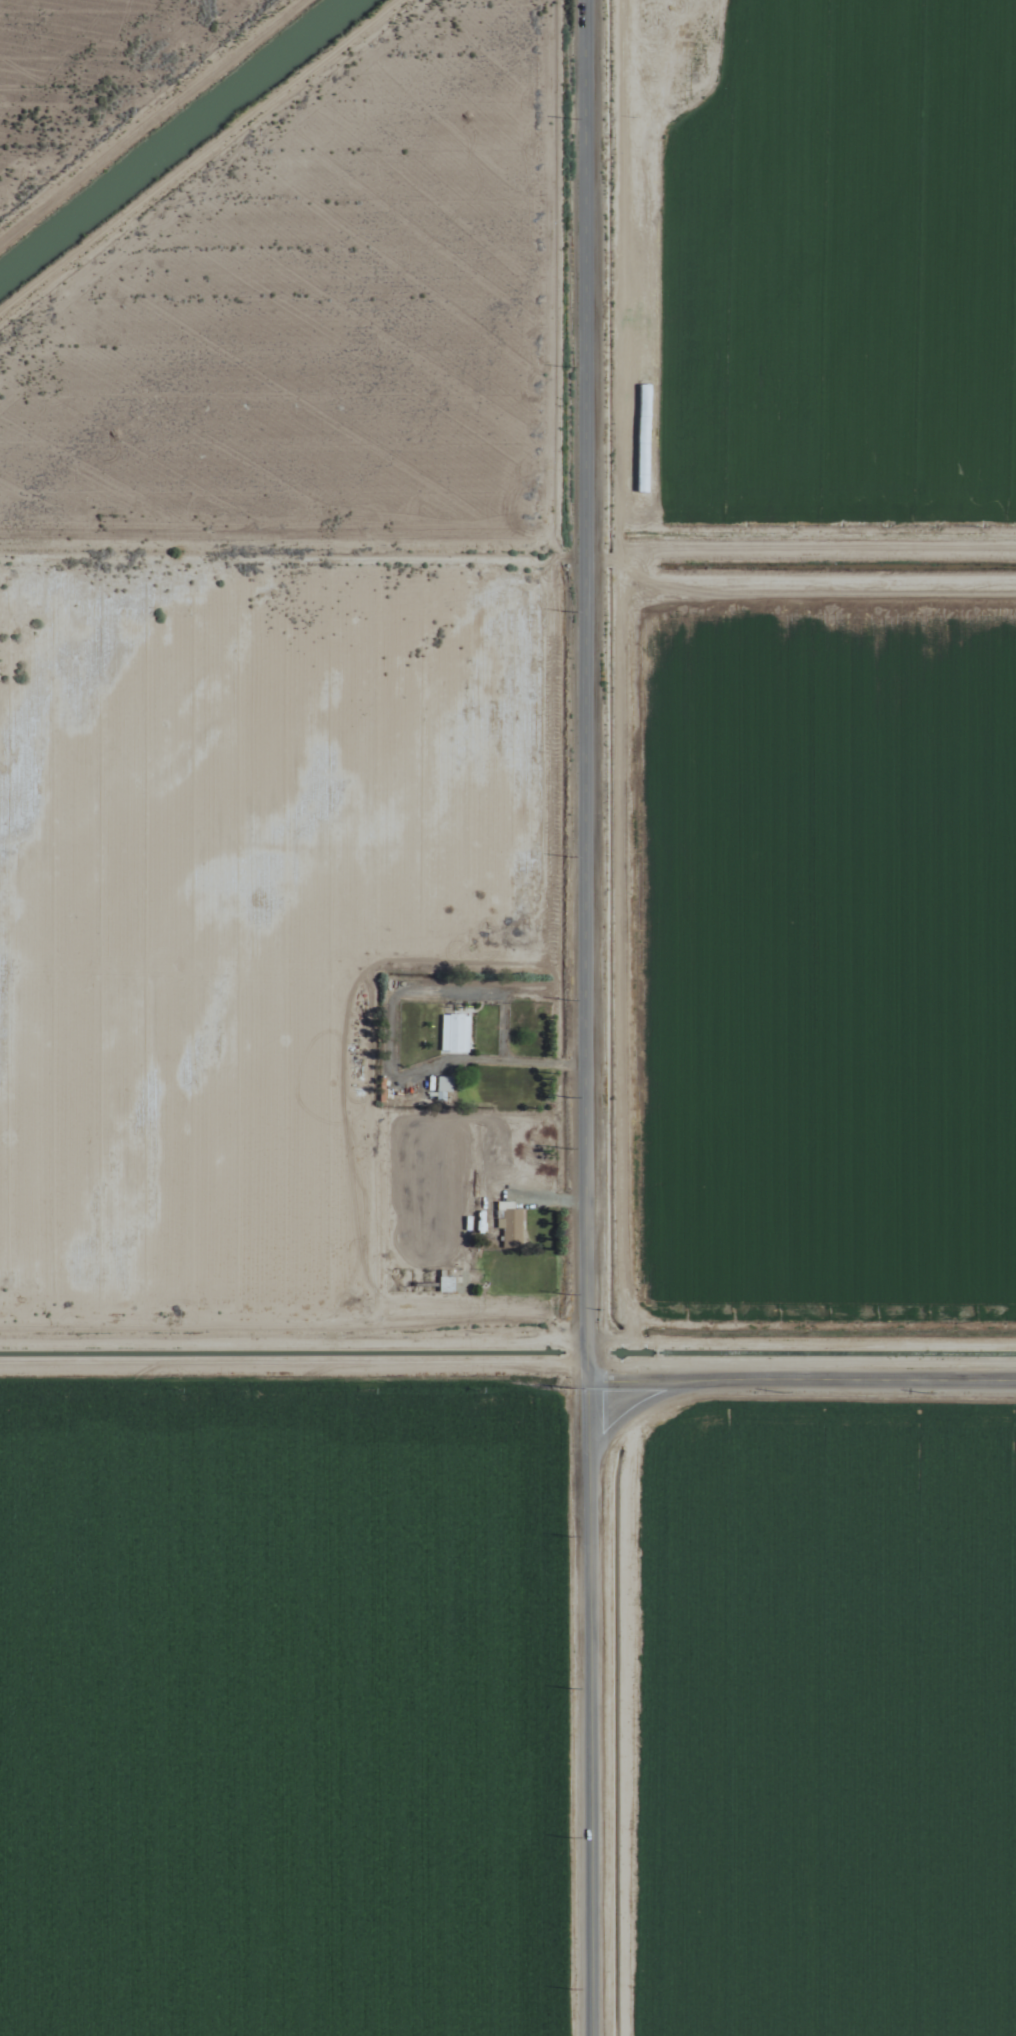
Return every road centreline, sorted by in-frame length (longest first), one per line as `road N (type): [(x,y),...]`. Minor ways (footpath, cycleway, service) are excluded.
road 1 (residential): [(615,2035),(615,1426),(588,0)]
road 2 (residential): [(1015,1423),(615,1426)]

